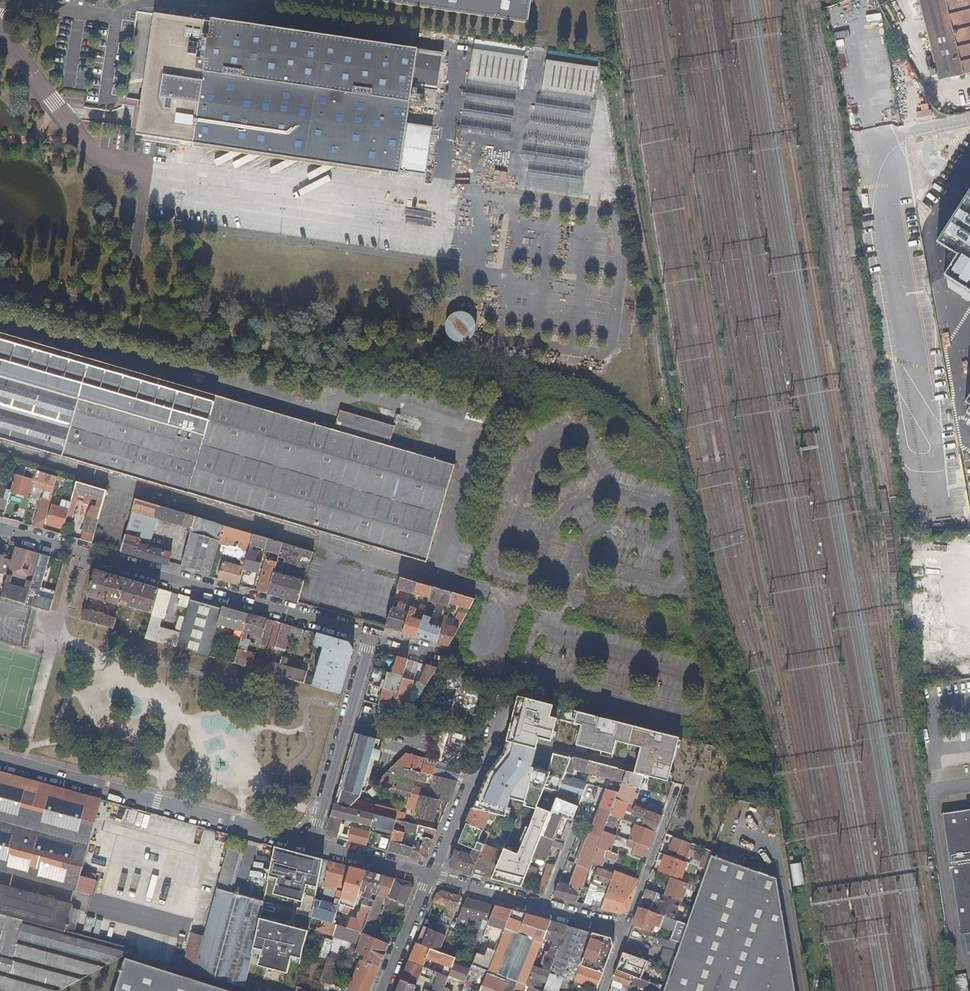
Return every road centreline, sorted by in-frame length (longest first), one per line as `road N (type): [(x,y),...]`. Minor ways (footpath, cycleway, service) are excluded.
road 1 (residential): [(370,635),(0,530)]
road 2 (residential): [(311,845),(0,760)]
road 3 (residential): [(431,876),(624,932),(602,990)]
road 4 (residential): [(311,845),(370,635)]
road 5 (residential): [(431,876),(504,699)]
road 6 (residential): [(381,990),(431,876)]
road 7 (residential): [(431,876),(311,845)]

